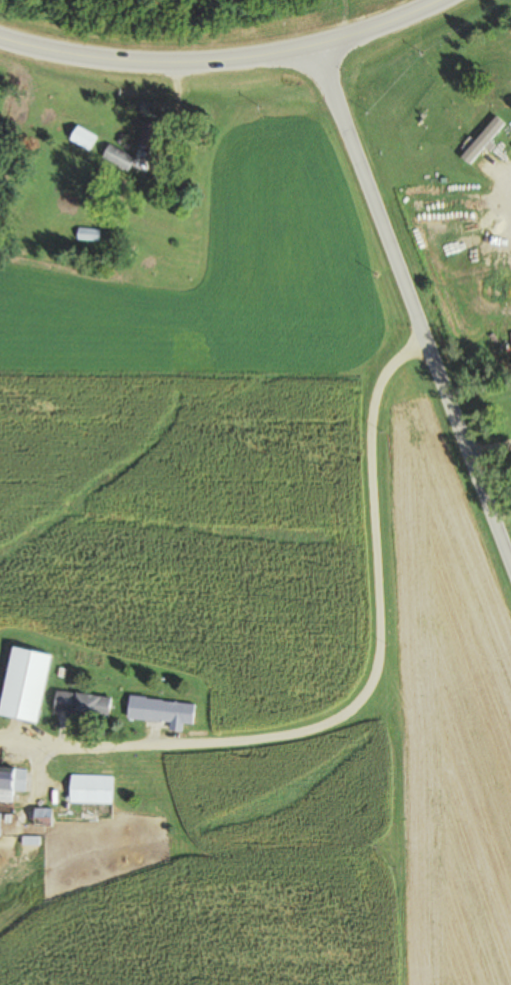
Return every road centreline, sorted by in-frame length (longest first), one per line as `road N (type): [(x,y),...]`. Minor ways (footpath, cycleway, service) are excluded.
road 1 (residential): [(423,342),(383,370),(371,420),(380,641),(368,691),(330,724),(126,745)]
road 2 (residential): [(510,569),(320,46)]
road 3 (primary): [(0,34),(55,52),(178,61),(320,46),(446,0)]

